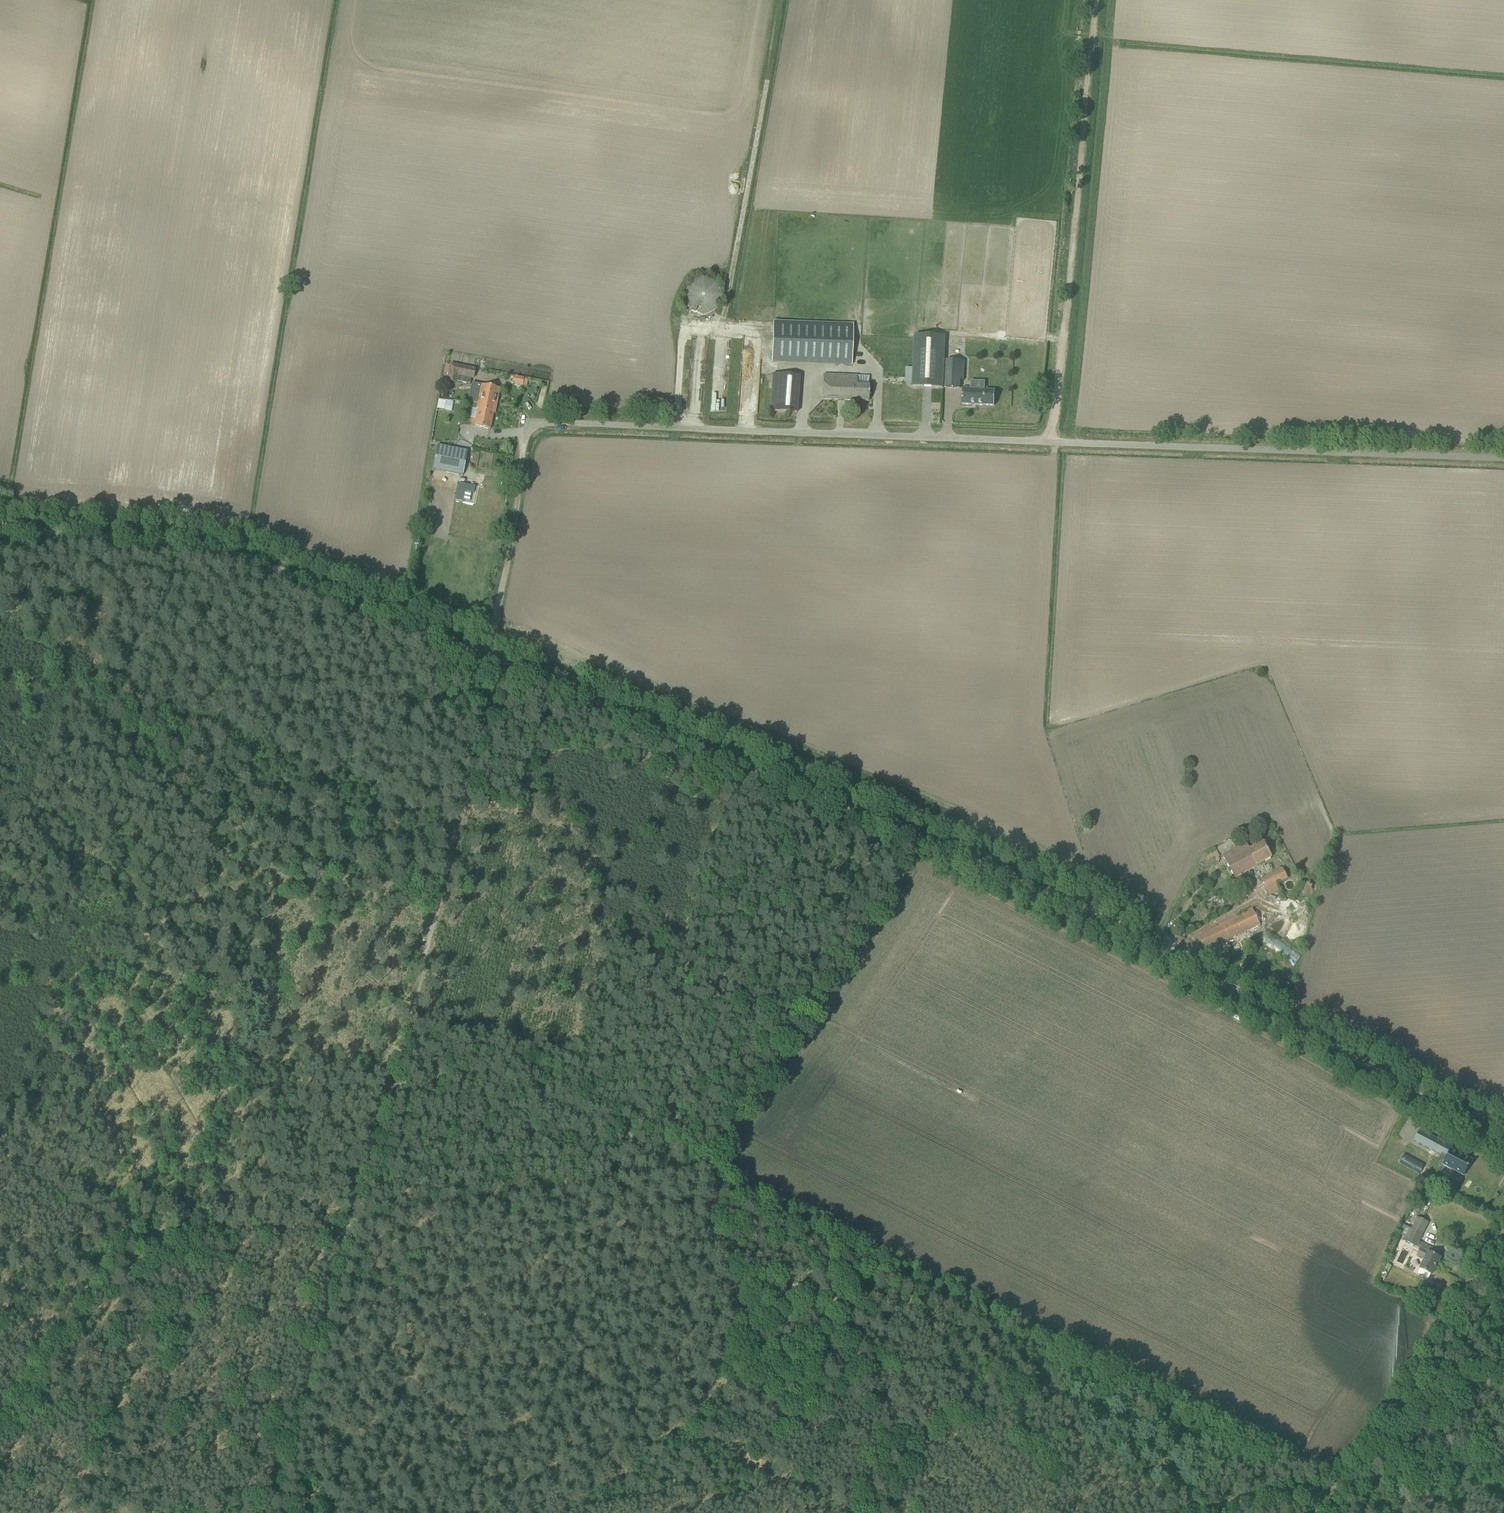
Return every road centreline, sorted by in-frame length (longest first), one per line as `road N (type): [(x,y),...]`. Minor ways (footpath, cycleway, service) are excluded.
road 1 (unclassified): [(1503,459),(539,425)]
road 2 (track): [(1341,1467),(1006,1310),(719,1163)]
road 3 (track): [(351,1225),(497,670)]
road 4 (track): [(482,662),(228,556),(139,538),(0,530)]
road 5 (track): [(925,848),(497,670)]
road 6 (track): [(1093,0),(1051,442)]
road 7 (track): [(712,1177),(723,1332),(710,1372),(682,1416),(548,1512)]
road 8 (unclassified): [(1503,1147),(1142,947)]
road 9 (track): [(351,1225),(122,1236),(0,1153)]
road 10 (track): [(719,1163),(925,848)]
road 11 (track): [(712,1177),(650,1178),(351,1225)]
road 12 (track): [(302,1512),(282,1489),(286,1461),(351,1225)]
road 13 (track): [(1503,1233),(1341,1467)]
road 14 (track): [(539,425),(527,440),(482,662)]
road 15 (track): [(1142,947),(925,848)]
road 16 (track): [(1331,1488),(1503,1461)]
road 17 (track): [(1203,1512),(1331,1488)]

